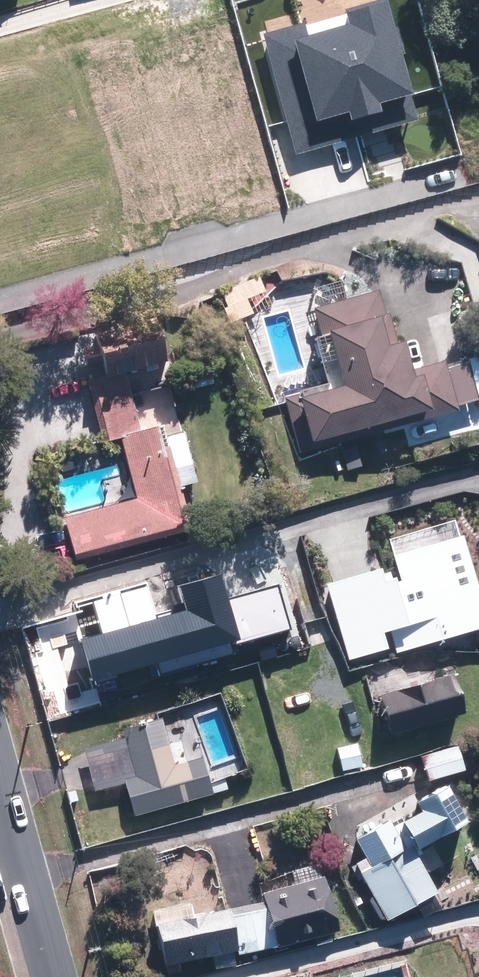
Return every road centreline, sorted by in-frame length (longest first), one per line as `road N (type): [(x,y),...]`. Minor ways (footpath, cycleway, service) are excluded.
road 1 (residential): [(0,771),(55,976)]

